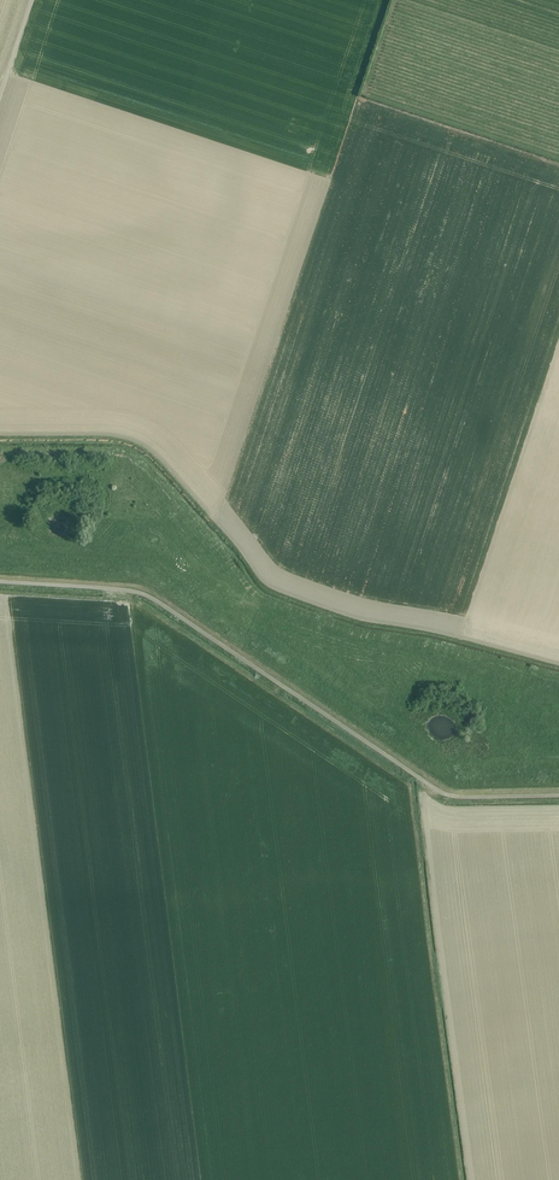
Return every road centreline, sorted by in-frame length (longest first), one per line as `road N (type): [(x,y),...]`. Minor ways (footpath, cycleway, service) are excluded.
road 1 (unclassified): [(558,796),(441,792),(146,595),(0,582)]
road 2 (track): [(507,410),(558,253)]

